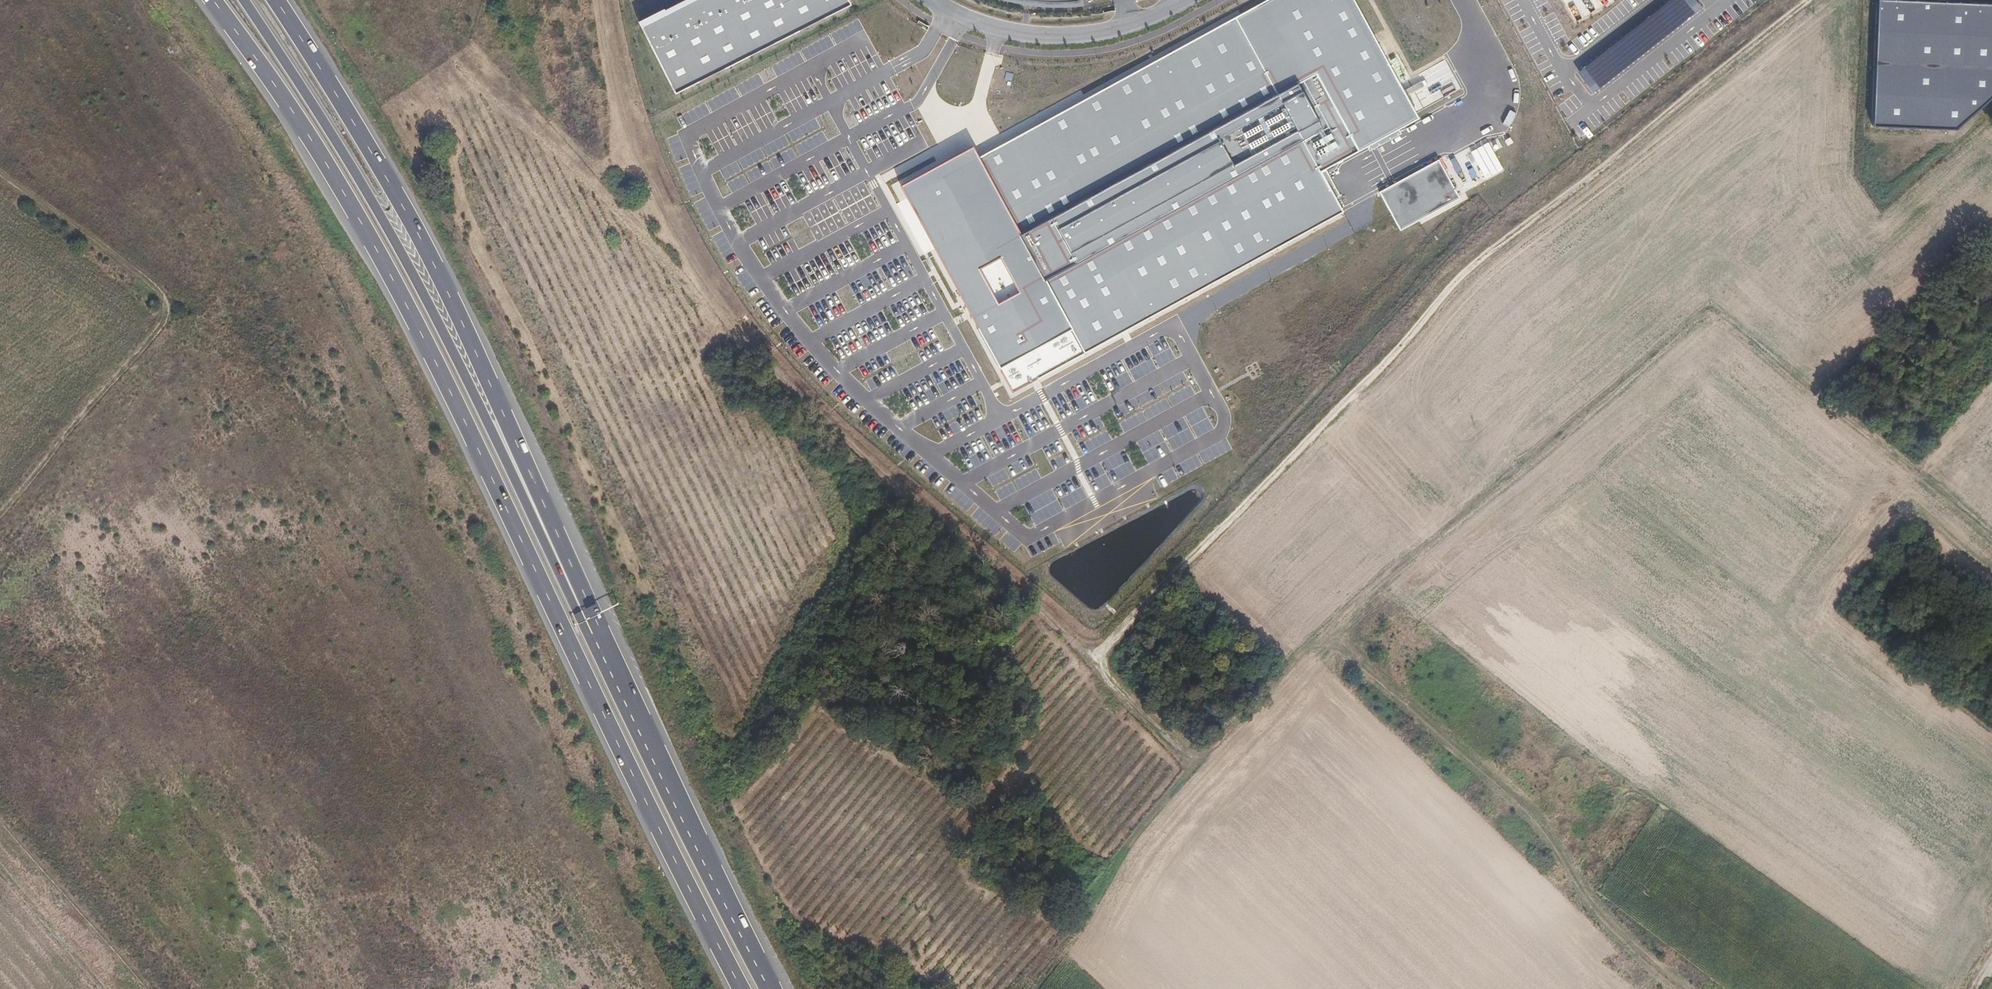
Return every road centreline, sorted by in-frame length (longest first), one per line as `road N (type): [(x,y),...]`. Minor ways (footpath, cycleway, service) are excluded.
road 1 (motorway): [(211,0),(335,177),(444,371),(620,755),(748,988)]
road 2 (motorway): [(586,618),(402,254),(243,0)]
road 3 (motorway): [(586,618),(562,531),(452,294),(280,0)]
road 4 (track): [(0,170),(158,289),(166,307),(157,330),(0,515)]
road 5 (motorway): [(771,988),(586,618)]
road 6 (residential): [(934,0),(965,20),(1054,37),(1098,33),(1179,0)]
road 7 (track): [(0,821),(146,988)]

